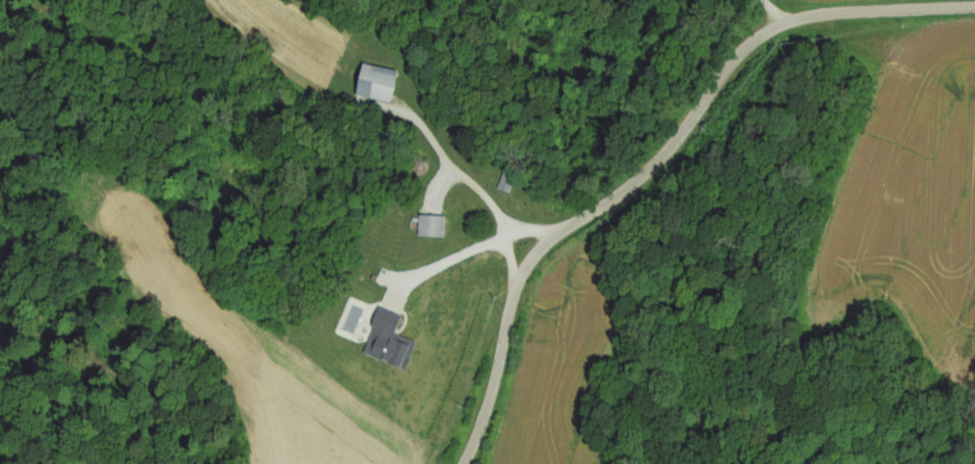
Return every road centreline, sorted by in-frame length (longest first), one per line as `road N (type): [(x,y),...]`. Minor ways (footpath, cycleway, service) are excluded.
road 1 (residential): [(974,2),(804,14),(742,49),(645,171),(529,262),(463,463)]

